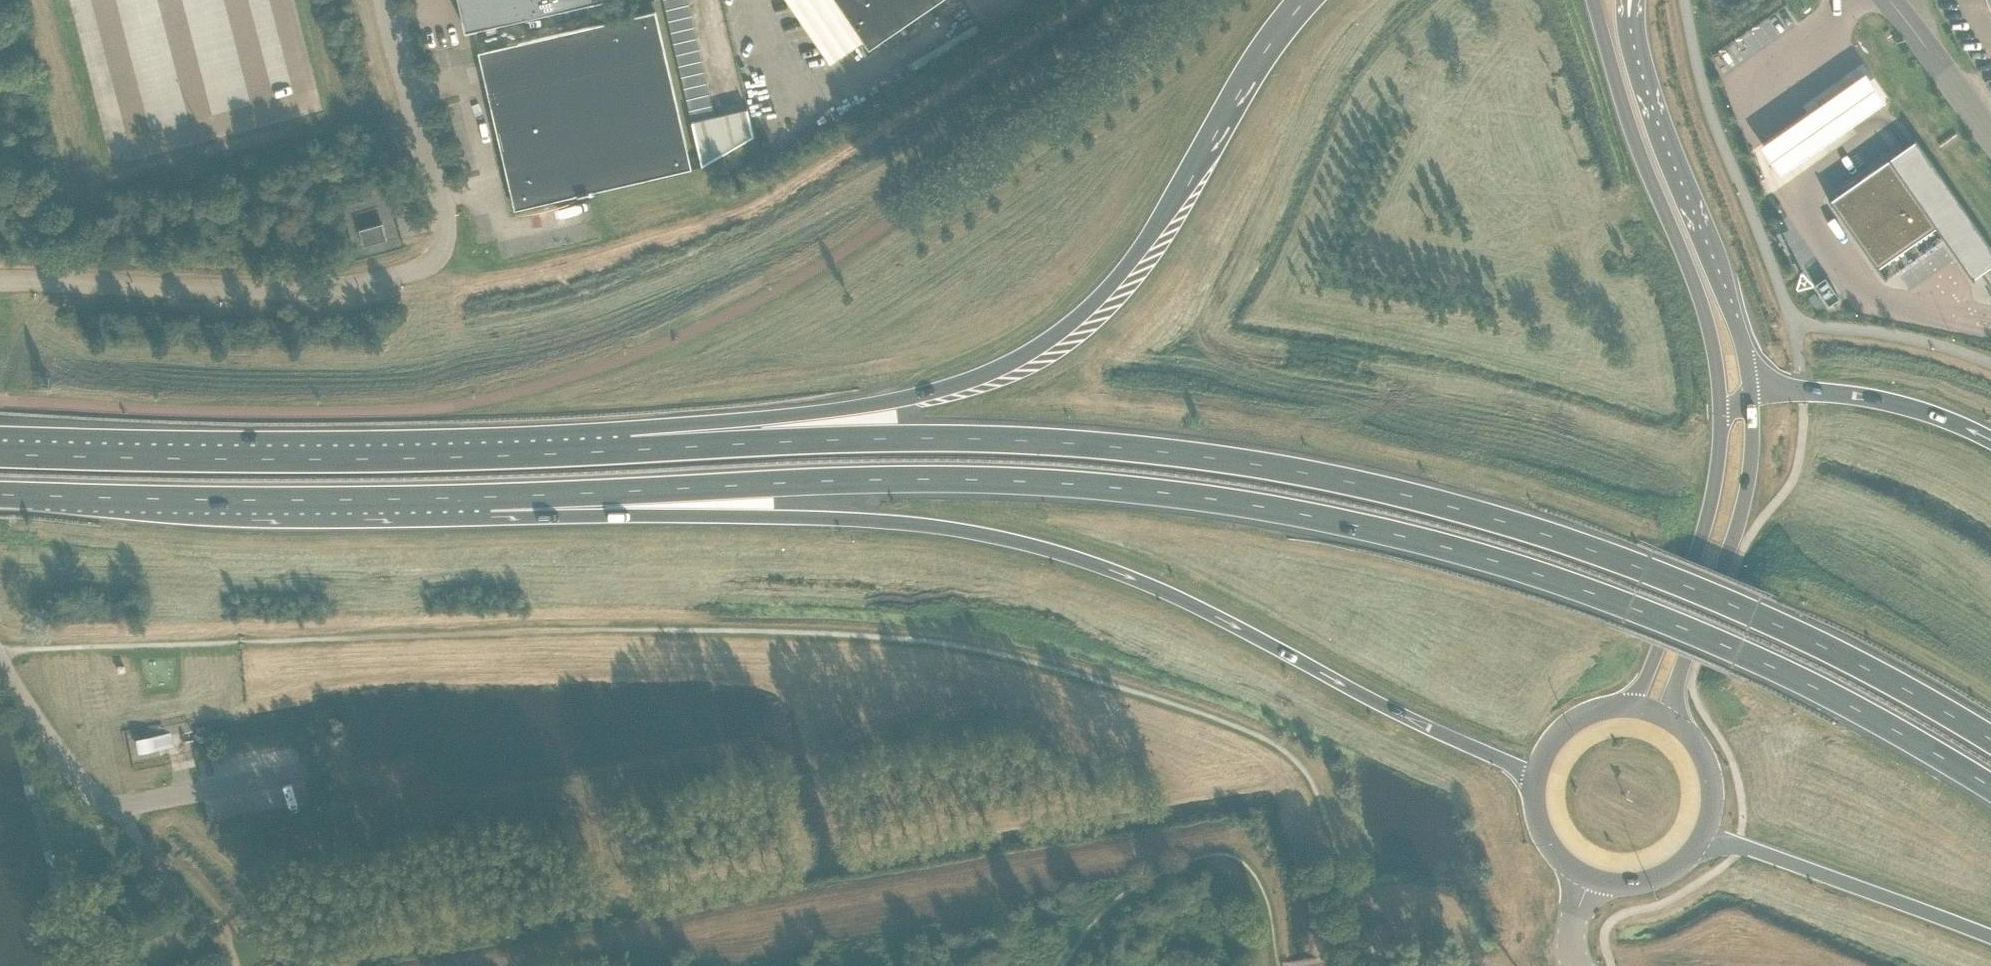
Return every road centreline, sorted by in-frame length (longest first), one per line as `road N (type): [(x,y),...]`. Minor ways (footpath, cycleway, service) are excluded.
road 1 (trunk): [(485,496),(965,479),(1281,510),(1409,538),(1631,606),(1855,707),(1990,786)]
road 2 (trunk): [(1990,740),(1859,662),(1646,569),(1412,495),(1295,468),(1108,444),(959,438),(628,450)]
road 3 (trunk): [(485,496),(941,527),(1025,542),(1200,605),(1536,783)]
road 4 (trunk): [(1293,0),(1249,59),(1133,264),(1085,316),(1018,362),(944,393),(731,420),(628,450)]
road 5 (unclassified): [(0,282),(329,288),(397,276),(432,261),(444,240),(444,210),(388,0)]
road 6 (trunk): [(628,450),(301,460),(0,453)]
road 7 (trunk): [(0,493),(485,496)]
road 8 (primary): [(1593,0),(1627,123),(1703,312),(1718,420)]
road 9 (primary): [(1751,390),(1730,299),(1659,125),(1631,5)]
road 10 (primary): [(1671,721),(1746,491),(1751,390)]
road 11 (primary): [(1718,420),(1700,537),(1636,696),(1624,707)]
road 12 (trunk): [(1701,838),(1990,936)]
road 13 (unclassified): [(0,662),(97,798),(128,804),(200,790)]
road 14 (trunk): [(1990,440),(1861,396),(1751,390)]
road 15 (tertiary): [(1990,138),(1888,0)]
road 16 (primary): [(1701,838),(1709,773),(1671,721)]
road 17 (primary): [(1590,877),(1651,879),(1701,838)]
road 18 (primary): [(1624,707),(1566,729),(1536,783)]

